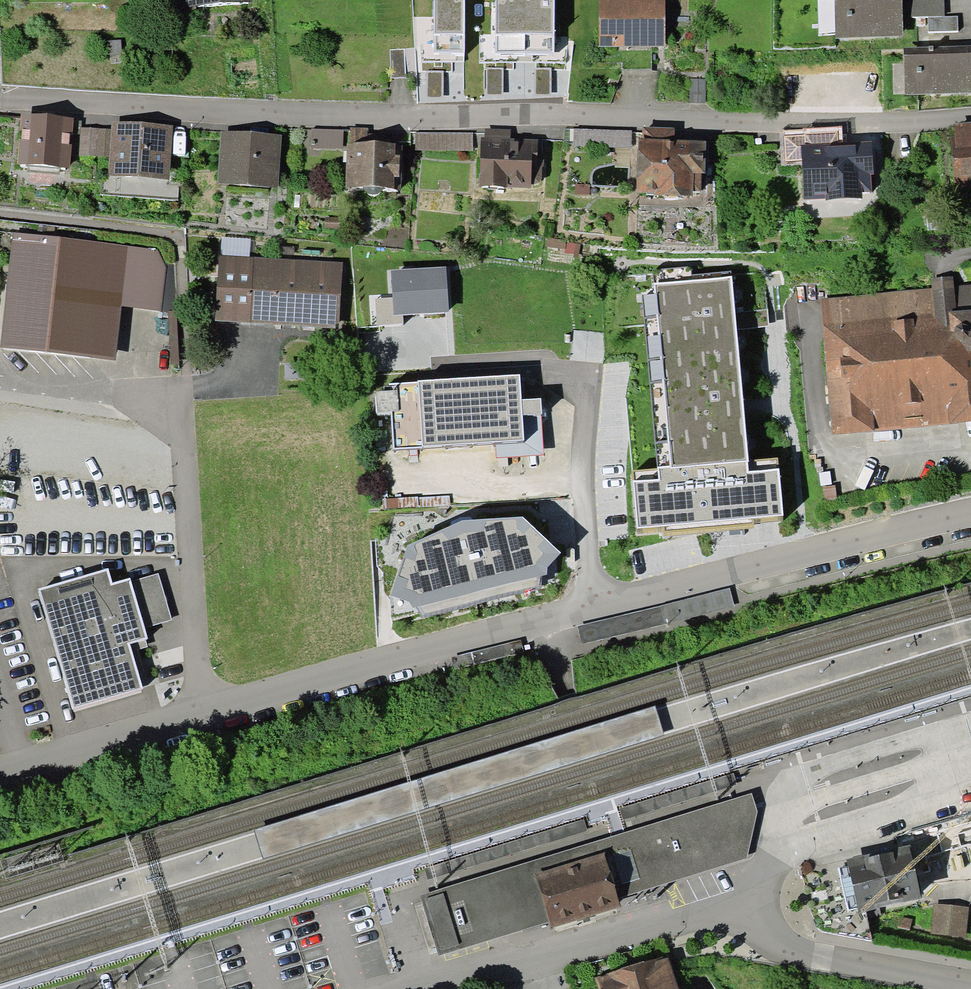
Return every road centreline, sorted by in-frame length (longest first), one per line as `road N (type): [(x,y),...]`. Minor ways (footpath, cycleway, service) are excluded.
road 1 (residential): [(970,114),(863,121),(338,118),(0,94)]
road 2 (residential): [(970,984),(793,950),(769,935),(752,904),(631,926),(416,988)]
road 3 (residential): [(202,714),(591,610)]
road 4 (residential): [(591,610),(970,517)]
road 5 (residential): [(591,610),(585,375),(542,361),(433,366)]
road 6 (residential): [(202,714),(176,402),(127,396)]
road 7 (residential): [(0,774),(202,714)]

